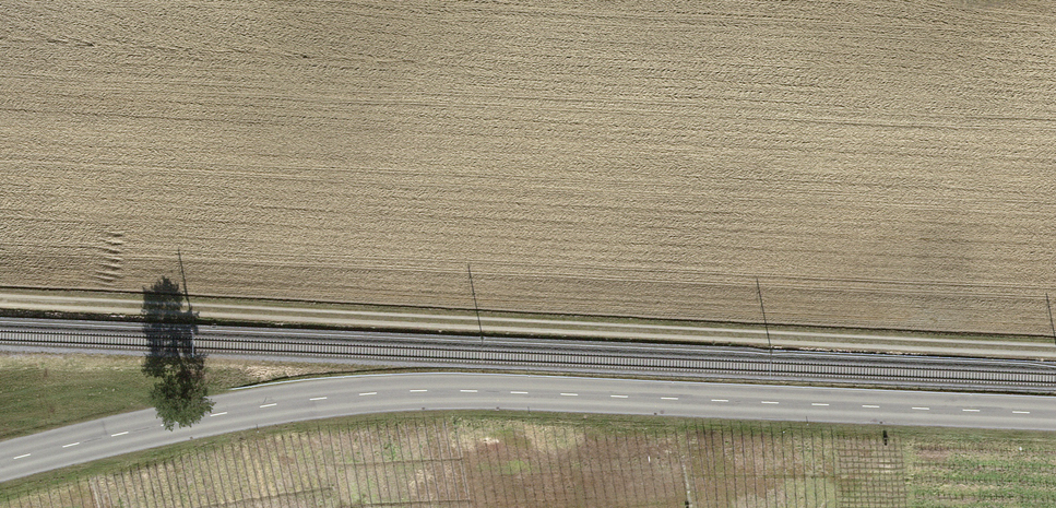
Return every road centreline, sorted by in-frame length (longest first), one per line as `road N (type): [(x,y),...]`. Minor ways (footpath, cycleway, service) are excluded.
road 1 (tertiary): [(1055,412),(532,390),(368,393),(196,415),(0,460)]
road 2 (track): [(0,301),(1055,349)]

